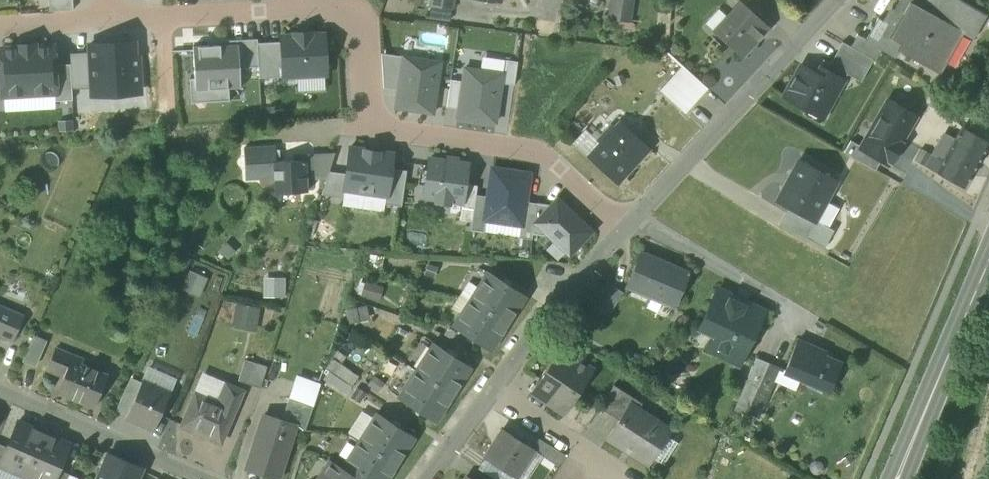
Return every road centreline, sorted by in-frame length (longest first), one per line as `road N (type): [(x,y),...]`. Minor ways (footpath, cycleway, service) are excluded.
road 1 (residential): [(300,9),(353,6),(365,122),(542,151),(623,228)]
road 2 (residential): [(835,0),(637,213)]
road 3 (tertiary): [(988,259),(897,478)]
road 4 (residential): [(202,478),(0,390)]
road 5 (residential): [(623,228),(496,391)]
road 6 (residential): [(637,213),(799,311)]
road 7 (residential): [(496,391),(581,446),(613,478)]
road 8 (residential): [(161,16),(300,9)]

